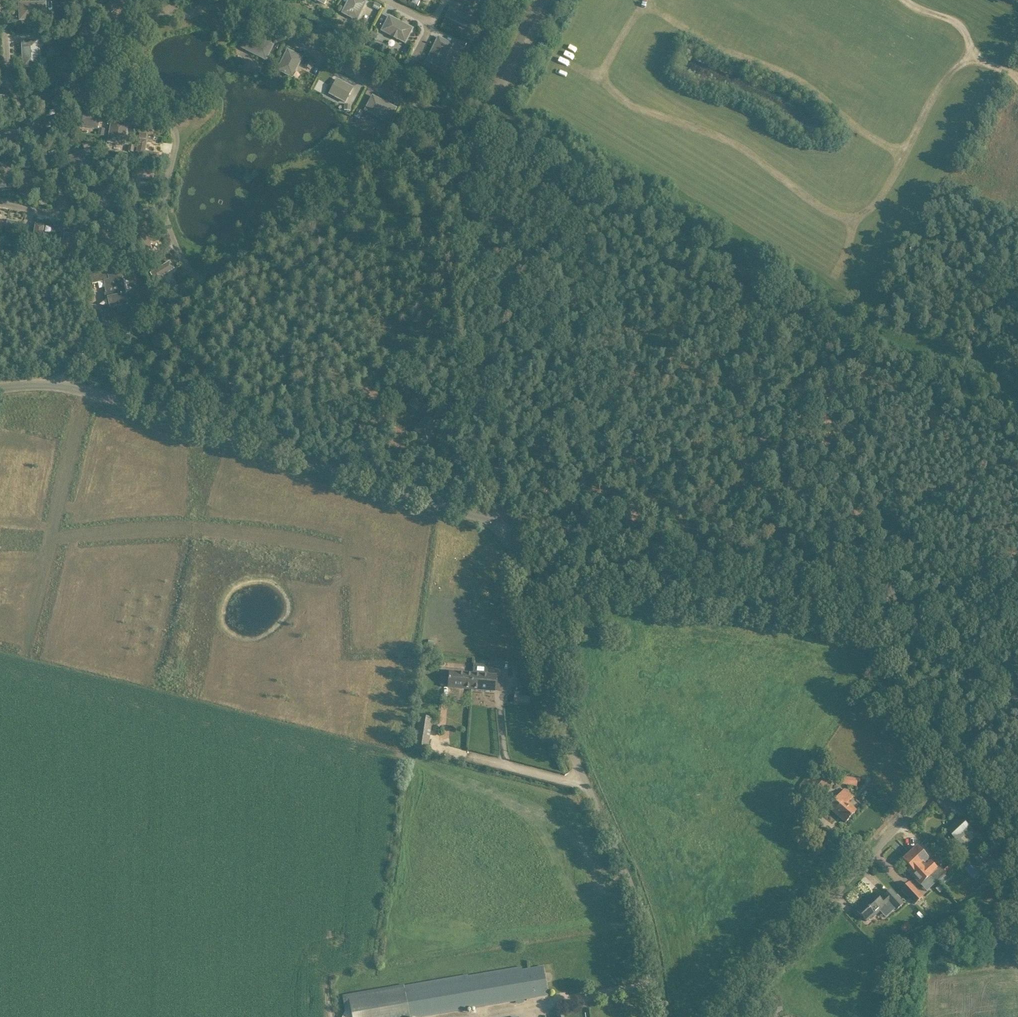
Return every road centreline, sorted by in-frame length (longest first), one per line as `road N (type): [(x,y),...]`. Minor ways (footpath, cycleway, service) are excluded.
road 1 (unclassified): [(502,524),(75,389),(0,389)]
road 2 (unclassified): [(1017,589),(759,566),(502,524)]
road 3 (unclassified): [(659,1016),(644,926),(555,716),(502,524)]
road 4 (unclassified): [(725,1016),(1017,694)]
road 5 (unclassified): [(502,524),(450,119)]

